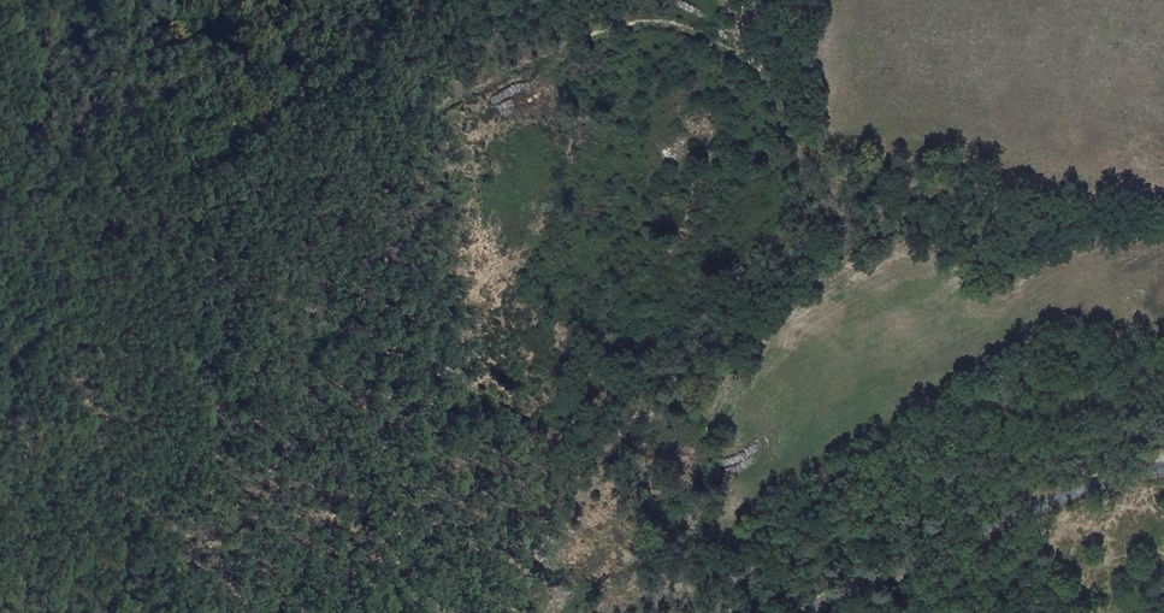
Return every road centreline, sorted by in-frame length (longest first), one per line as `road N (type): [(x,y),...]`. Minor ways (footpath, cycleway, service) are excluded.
road 1 (unclassified): [(1163,469),(998,527),(802,612)]

